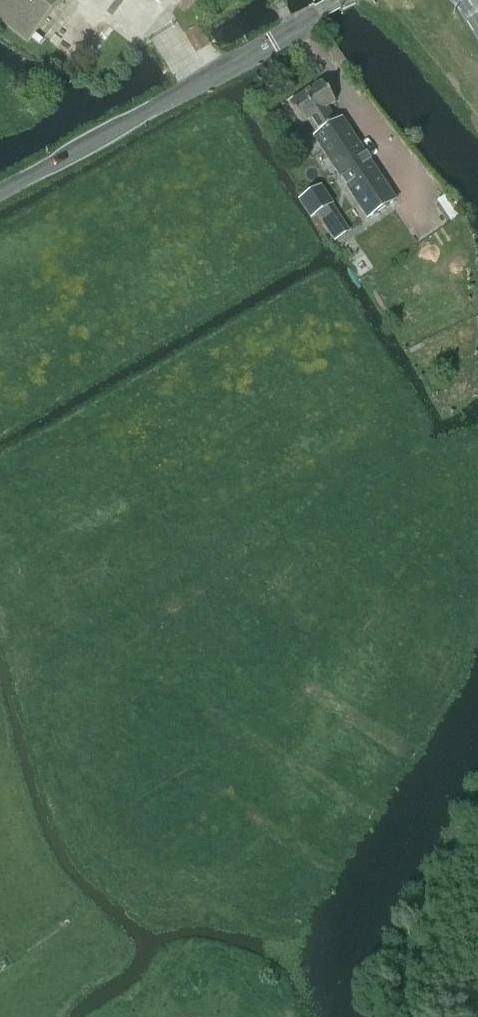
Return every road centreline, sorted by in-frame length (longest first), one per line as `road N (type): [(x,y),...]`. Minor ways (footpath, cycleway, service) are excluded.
road 1 (unclassified): [(0,195),(342,0)]

